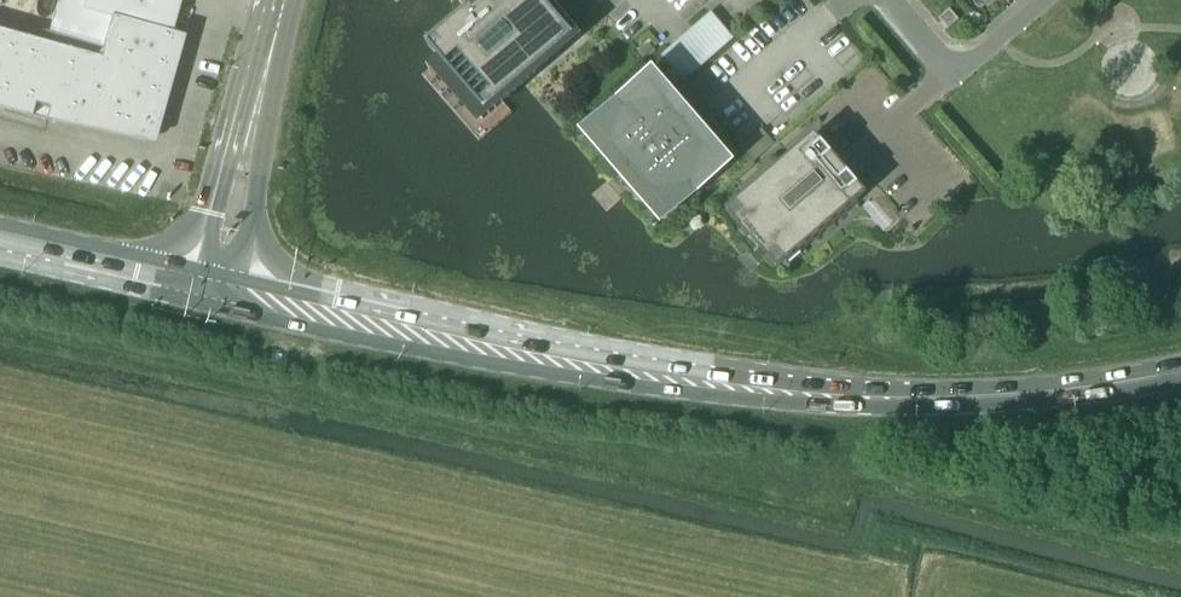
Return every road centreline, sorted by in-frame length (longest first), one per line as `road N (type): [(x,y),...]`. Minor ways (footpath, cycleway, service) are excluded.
road 1 (primary): [(204,285),(777,386),(923,396),(1110,386),(1180,371)]
road 2 (tertiary): [(204,285),(276,0)]
road 3 (residential): [(1047,0),(955,73),(891,0)]
road 4 (primary): [(204,285),(0,244)]

